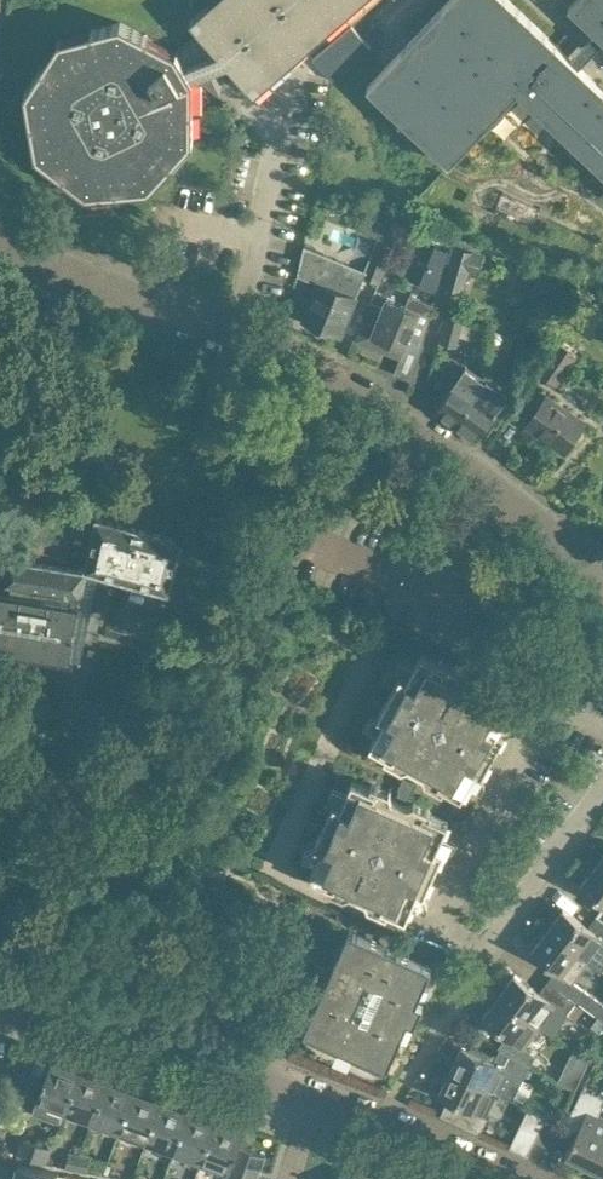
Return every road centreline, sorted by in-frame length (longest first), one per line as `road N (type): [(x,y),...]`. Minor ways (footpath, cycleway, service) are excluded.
road 1 (residential): [(602,574),(464,458),(319,371),(231,330)]
road 2 (residential): [(602,729),(564,717),(540,727),(455,904),(467,945),(494,940)]
road 3 (residential): [(319,1090),(28,996)]
road 4 (residential): [(231,330),(297,80)]
road 5 (residential): [(231,330),(0,251)]
road 6 (residential): [(507,1178),(319,1090)]
road 7 (residential): [(494,940),(602,788)]

